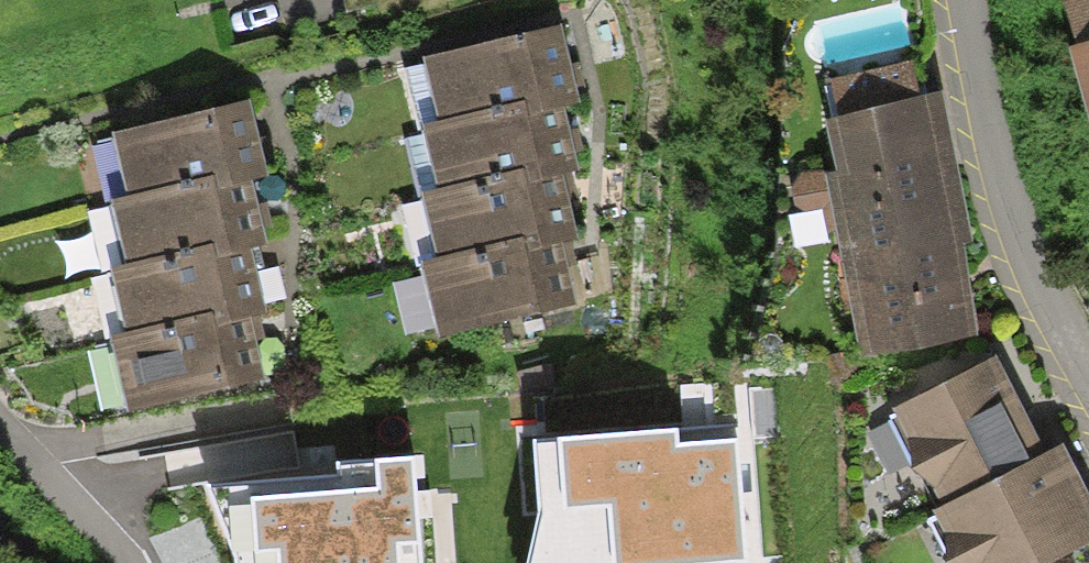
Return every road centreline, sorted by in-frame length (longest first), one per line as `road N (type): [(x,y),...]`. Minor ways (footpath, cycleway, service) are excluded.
road 1 (residential): [(965,0),(998,176),(1026,272),(1088,374)]

